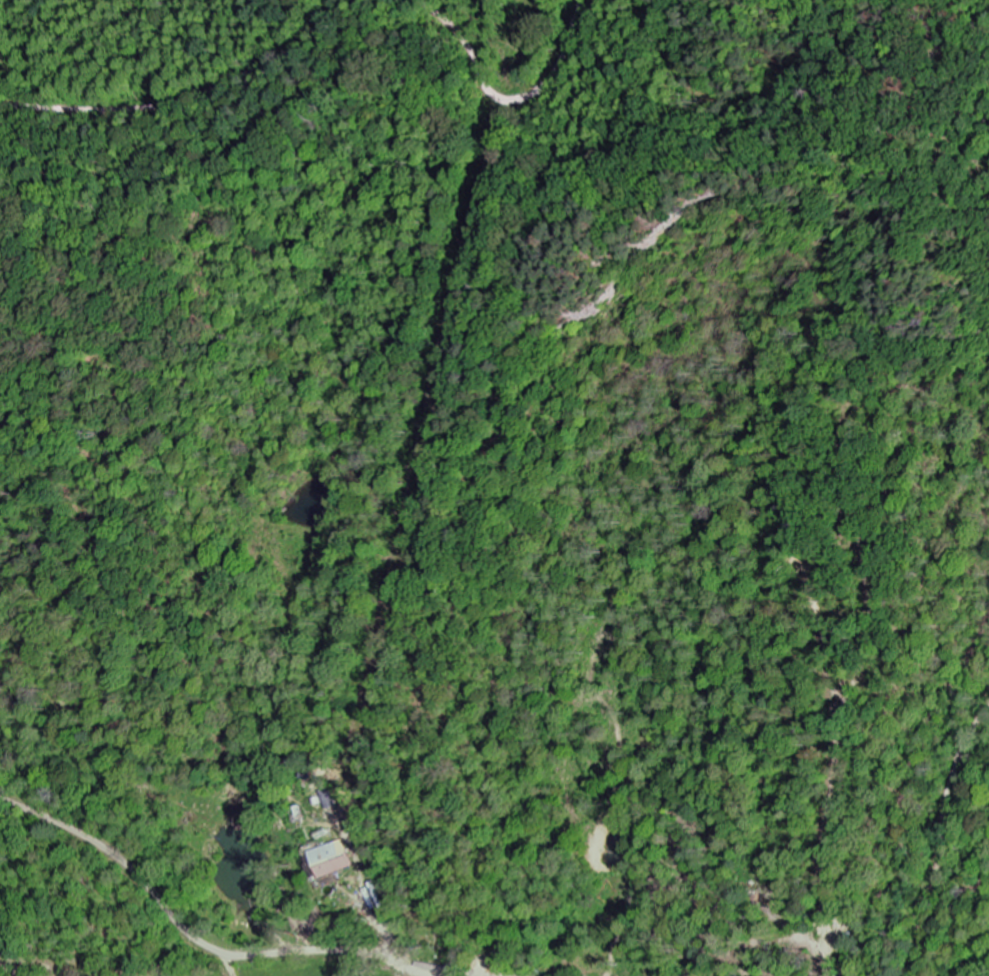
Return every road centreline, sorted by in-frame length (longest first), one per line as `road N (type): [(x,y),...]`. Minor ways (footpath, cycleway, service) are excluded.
road 1 (residential): [(454,975),(339,952),(240,958),(199,950),(108,854),(0,799)]
road 2 (residential): [(988,697),(945,798),(914,975)]

